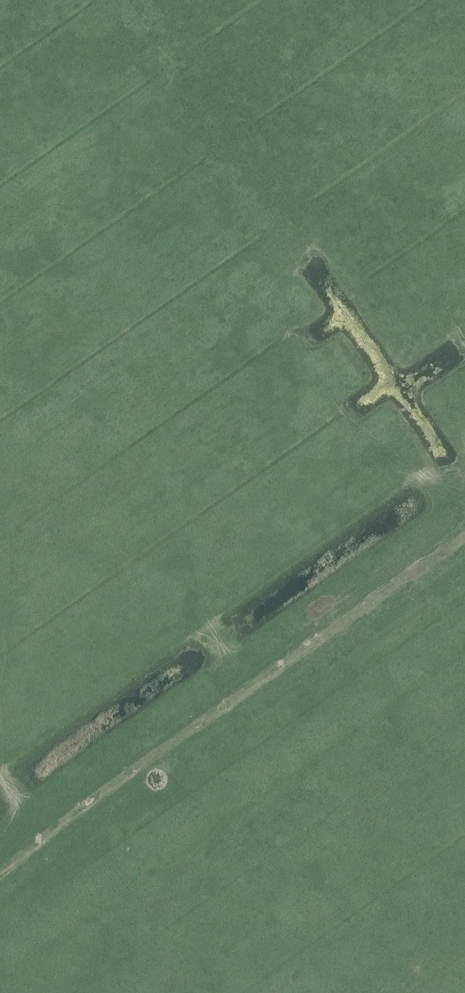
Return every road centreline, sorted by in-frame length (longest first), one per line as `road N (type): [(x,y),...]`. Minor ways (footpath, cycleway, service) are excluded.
road 1 (track): [(0,879),(50,829),(464,548)]

